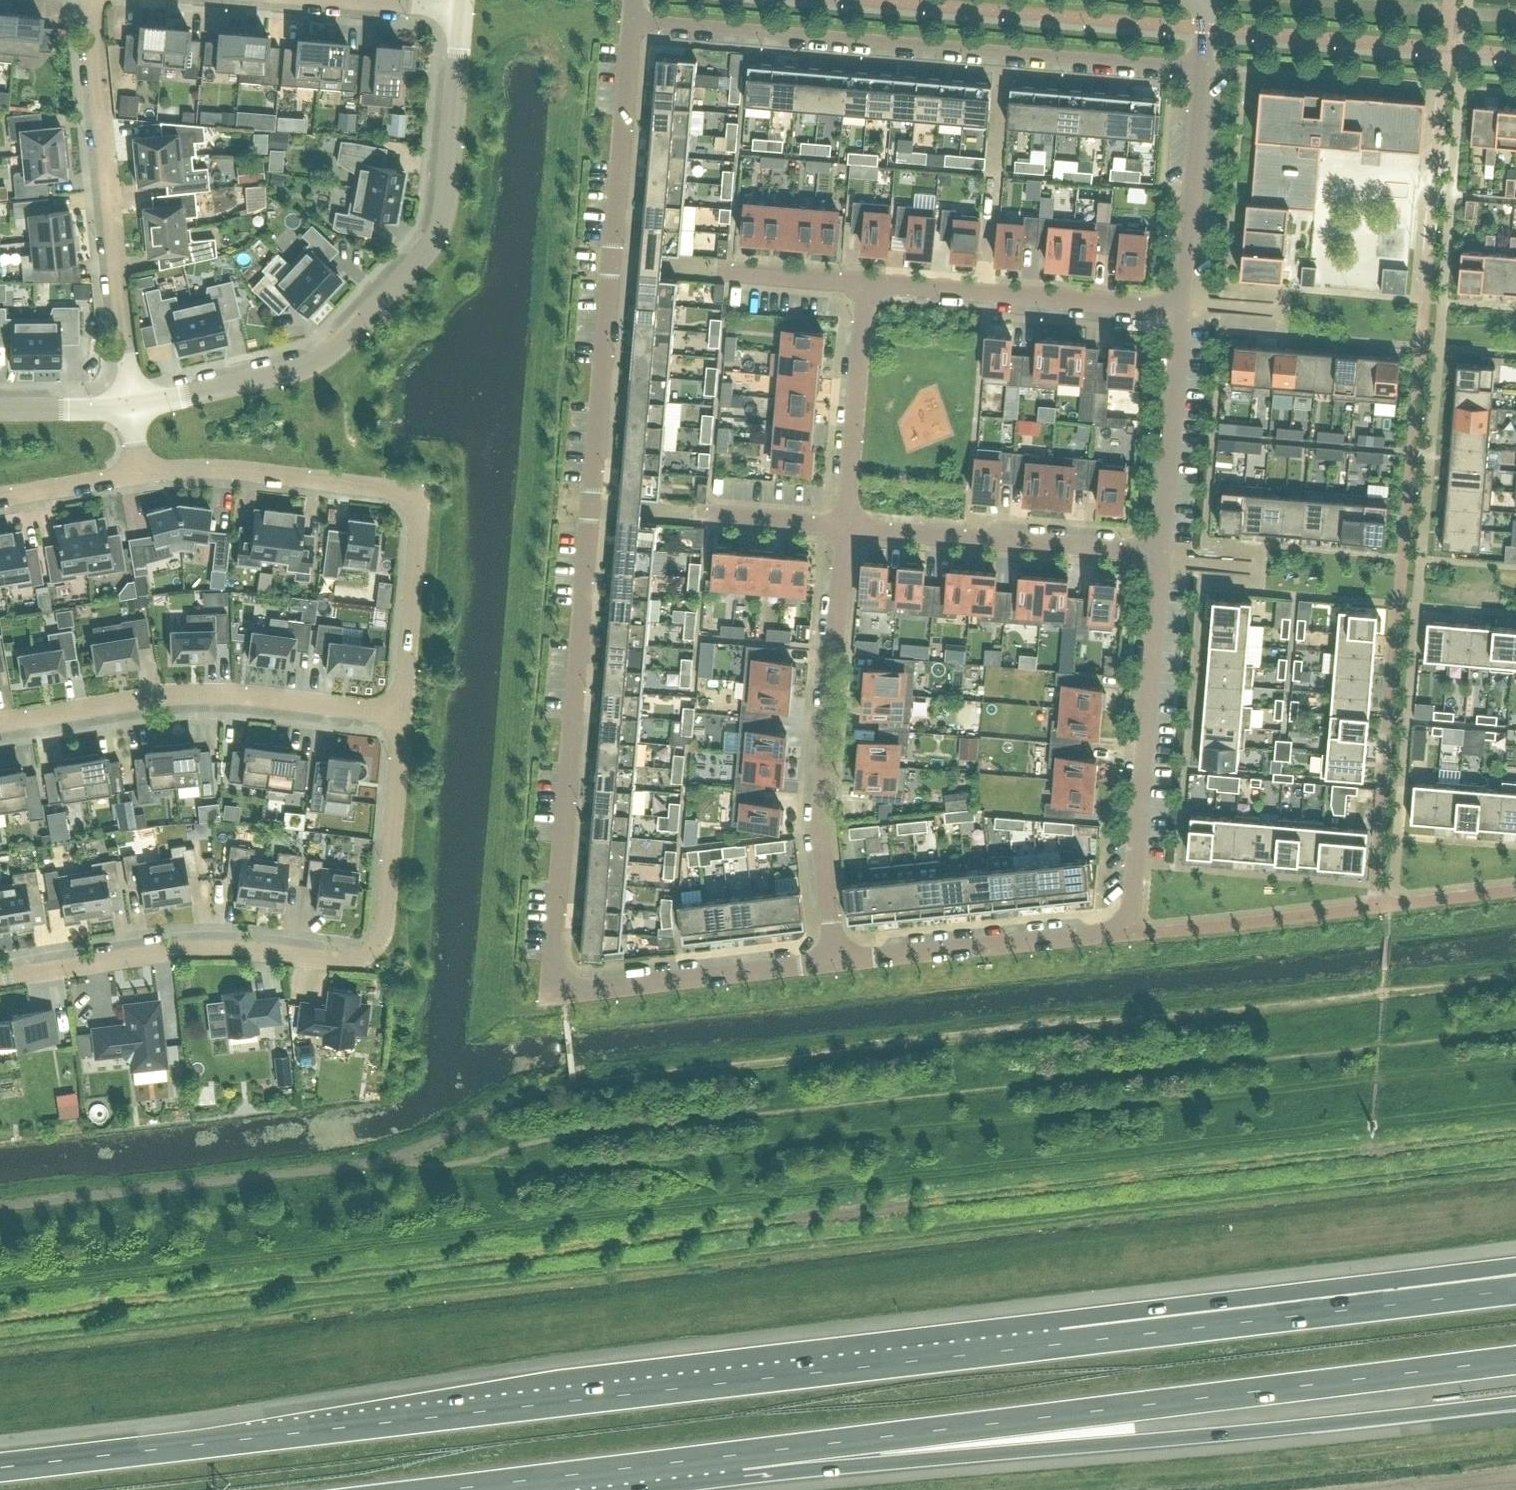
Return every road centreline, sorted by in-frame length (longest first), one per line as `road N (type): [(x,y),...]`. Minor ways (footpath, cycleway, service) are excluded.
road 1 (motorway): [(1515,1289),(0,1468)]
road 2 (residential): [(632,20),(553,979),(577,991),(835,962)]
road 3 (track): [(462,1164),(587,1170),(1515,1062)]
road 4 (motorway): [(740,1454),(1515,1358)]
road 5 (motorway): [(740,1454),(1138,1442),(1515,1402)]
road 6 (residential): [(835,962),(1120,934),(1157,557)]
road 7 (tertiary): [(460,7),(448,181),(429,247),(339,342),(310,361),(131,406)]
road 8 (residential): [(1203,68),(632,20)]
road 9 (residential): [(137,475),(224,468),(421,491),(401,714)]
road 10 (residential): [(835,962),(823,789),(844,529)]
road 11 (residential): [(131,406),(93,0)]
road 12 (residential): [(0,720),(139,695),(210,692),(401,714)]
road 13 (residential): [(0,976),(188,946),(359,959)]
road 14 (residential): [(1183,305),(867,280)]
road 15 (residential): [(1157,557),(844,529)]
road 16 (motorway): [(444,1489),(740,1454)]
road 17 (residential): [(401,714),(381,941),(359,959)]
road 18 (residential): [(1157,557),(1183,305)]
road 19 (residential): [(844,529),(867,280)]
road 20 (residential): [(1183,305),(1203,68)]
road 21 (residential): [(844,529),(690,511)]
road 22 (residential): [(867,280),(718,268)]
road 23 (residential): [(0,497),(137,475)]
road 24 (tertiary): [(131,406),(0,411)]

